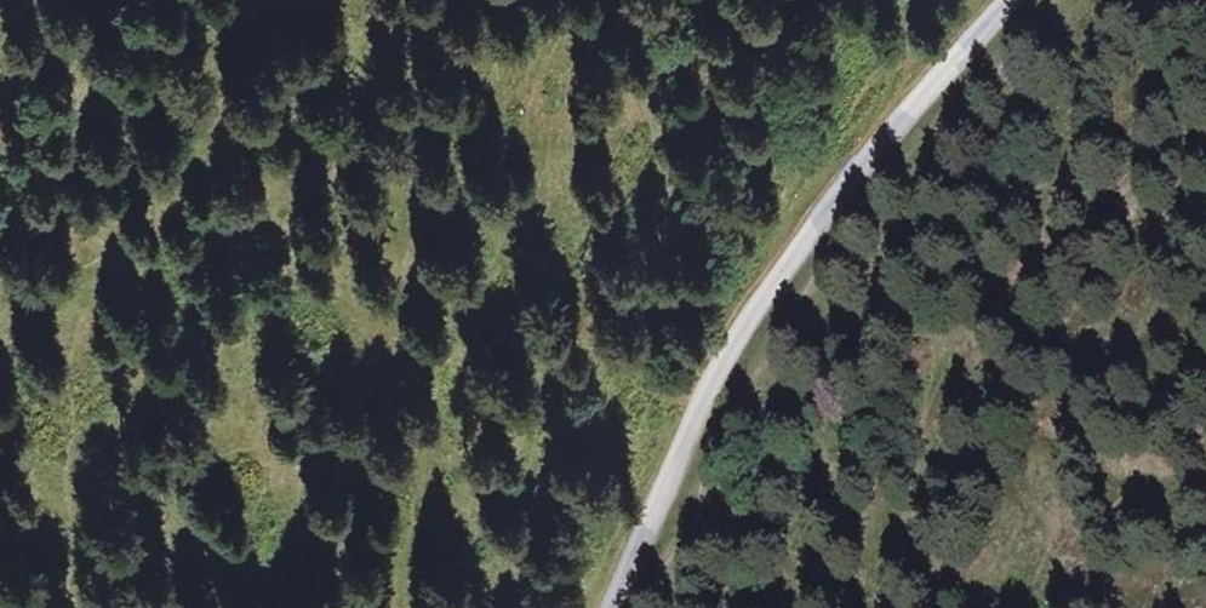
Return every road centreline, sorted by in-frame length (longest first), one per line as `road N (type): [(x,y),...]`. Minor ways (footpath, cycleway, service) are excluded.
road 1 (unclassified): [(631,607),(723,367),(762,292),(942,64),(1004,0)]

